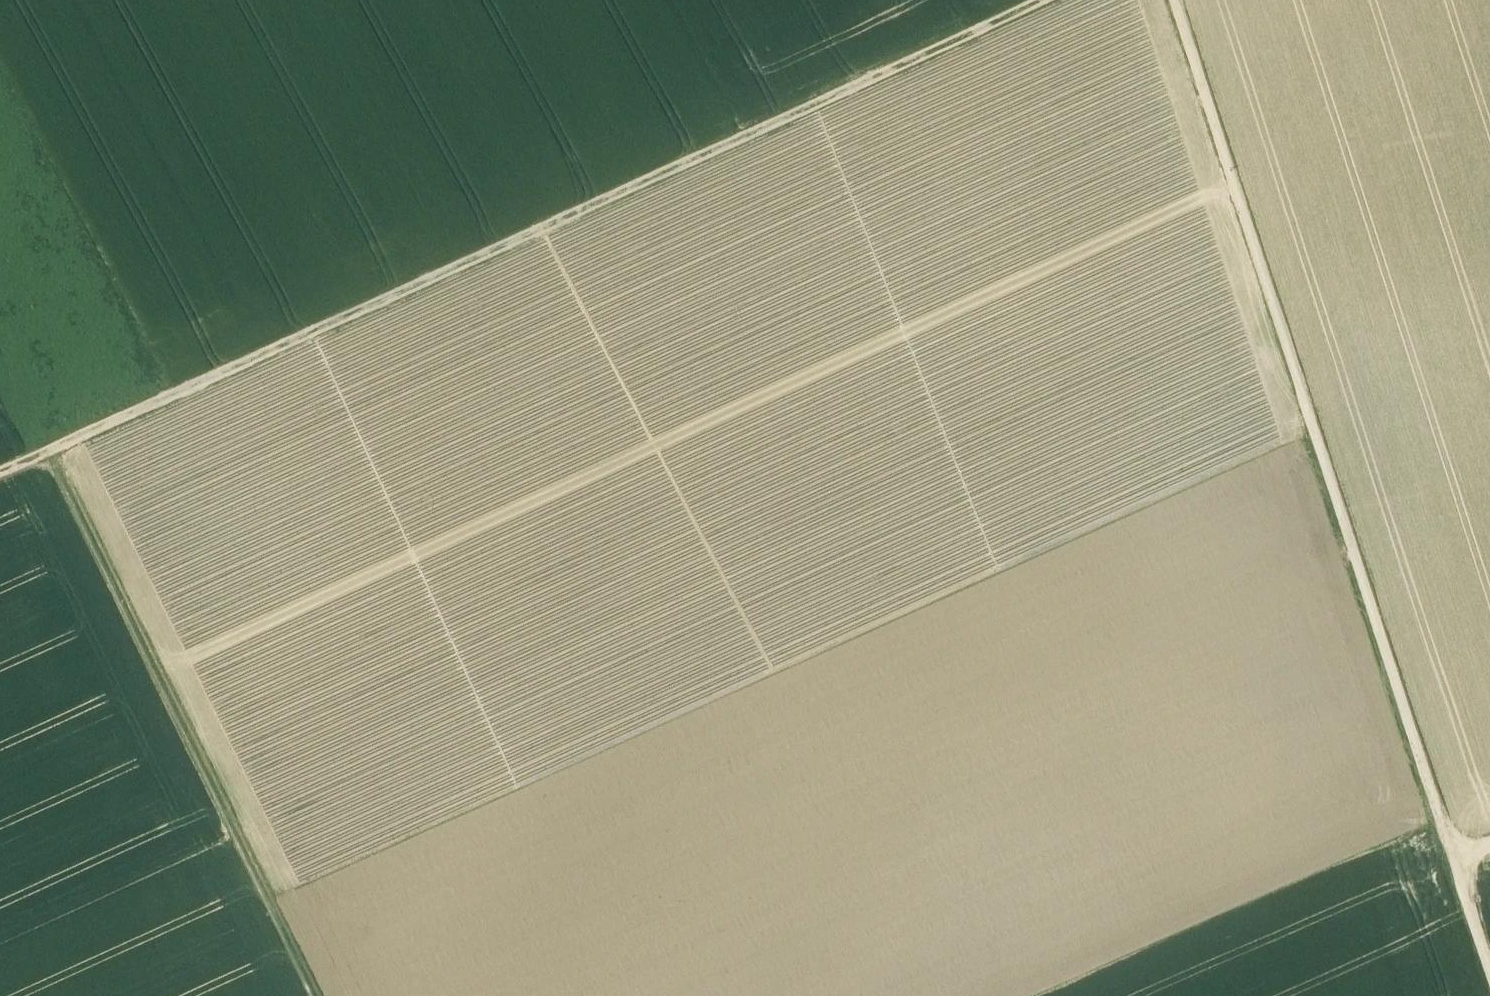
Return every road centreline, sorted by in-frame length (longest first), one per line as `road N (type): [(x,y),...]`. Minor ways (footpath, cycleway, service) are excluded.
road 1 (track): [(0,482),(1076,0)]
road 2 (track): [(1177,0),(1489,943)]
road 3 (track): [(58,456),(323,995)]

